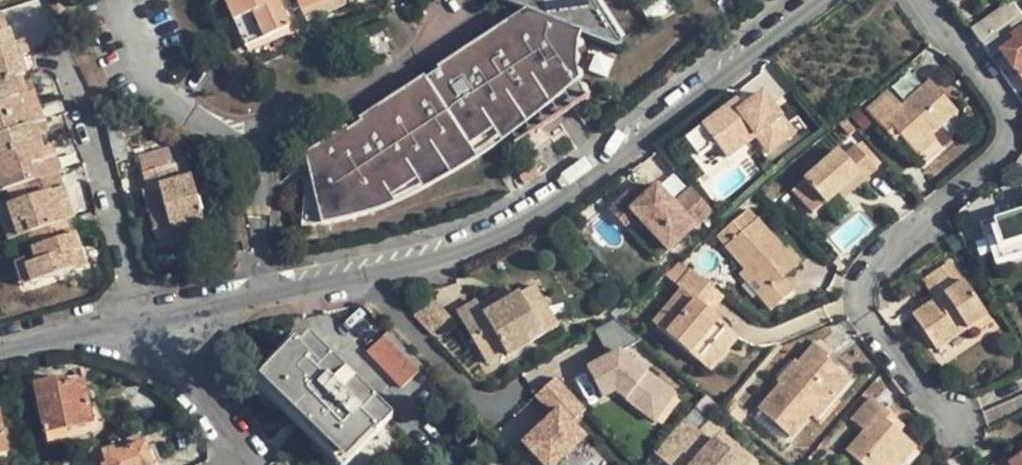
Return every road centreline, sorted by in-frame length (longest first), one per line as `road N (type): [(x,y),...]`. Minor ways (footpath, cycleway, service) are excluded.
road 1 (residential): [(159,319),(443,247),(517,218),(826,0)]
road 2 (residential): [(932,0),(1009,106),(1010,145),(881,262),(867,295),(869,316),(956,422)]
road 3 (residential): [(76,65),(122,248),(159,319)]
road 4 (residential): [(0,359),(159,319)]
road 5 (residential): [(159,319),(239,457)]

